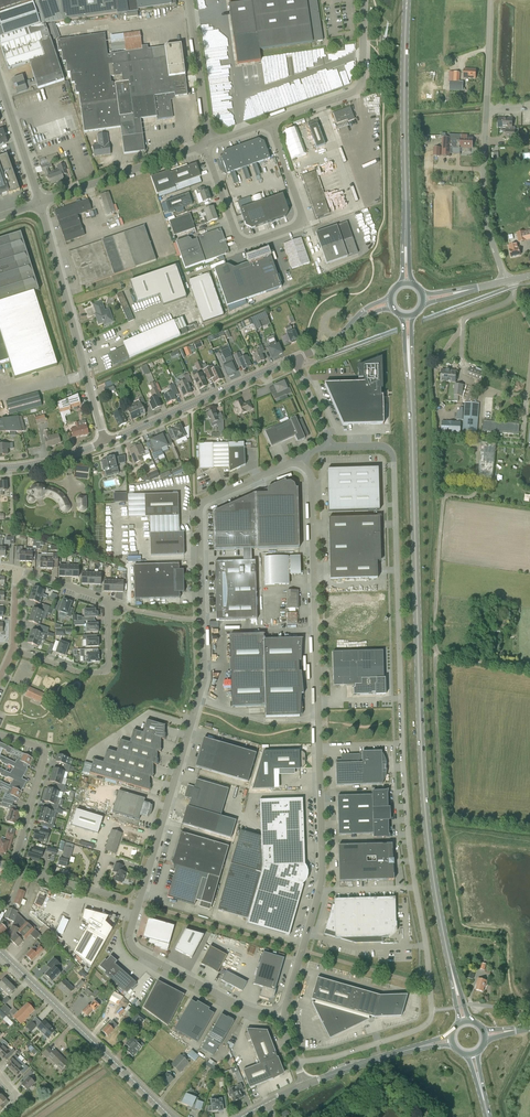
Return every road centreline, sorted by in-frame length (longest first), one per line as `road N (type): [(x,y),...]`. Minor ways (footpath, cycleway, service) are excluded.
road 1 (unclassified): [(296,1064),(413,1031),(432,1014),(402,762),(393,458),(380,446),(329,447)]
road 2 (unclassified): [(284,1016),(237,1005),(138,952),(129,936),(203,681),(199,507),(300,464)]
road 3 (primary): [(409,358),(423,784),(452,974)]
road 4 (unclassified): [(284,1016),(323,878),(311,480),(300,464)]
road 5 (unclassified): [(205,144),(240,246),(256,240),(305,223),(270,122)]
road 6 (unclassified): [(505,281),(484,196),(491,0)]
road 7 (unclassified): [(105,443),(40,203)]
road 8 (secondary): [(0,951),(171,1116)]
road 9 (primary): [(406,231),(407,0)]
road 10 (tertiary): [(105,443),(294,359)]
road 11 (unclassified): [(270,122),(363,89),(365,0)]
road 12 (unclassified): [(40,203),(205,144)]
road 13 (residential): [(108,600),(106,673),(78,673),(13,649)]
road 14 (unclassified): [(435,656),(444,825)]
road 15 (residential): [(12,868),(44,755),(0,735)]
road 16 (unclassified): [(435,656),(445,498)]
road 17 (unclassified): [(210,143),(189,0)]
road 18 (unclassified): [(40,203),(0,81)]

